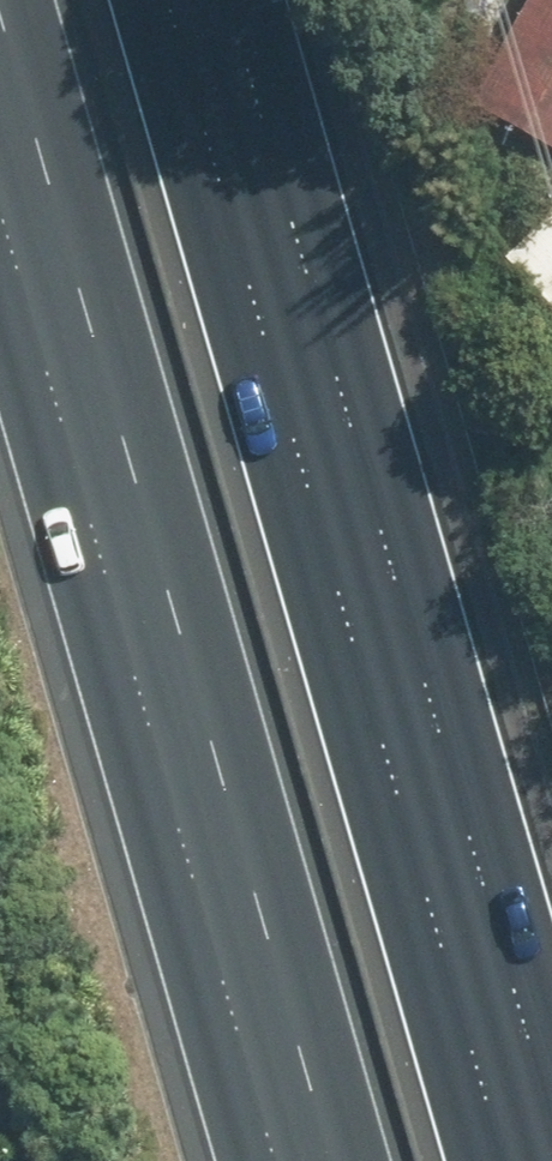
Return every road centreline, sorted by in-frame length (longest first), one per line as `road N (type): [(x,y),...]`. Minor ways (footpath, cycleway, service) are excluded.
road 1 (motorway): [(171,0),(507,1160)]
road 2 (motorway): [(333,1160),(0,5)]

